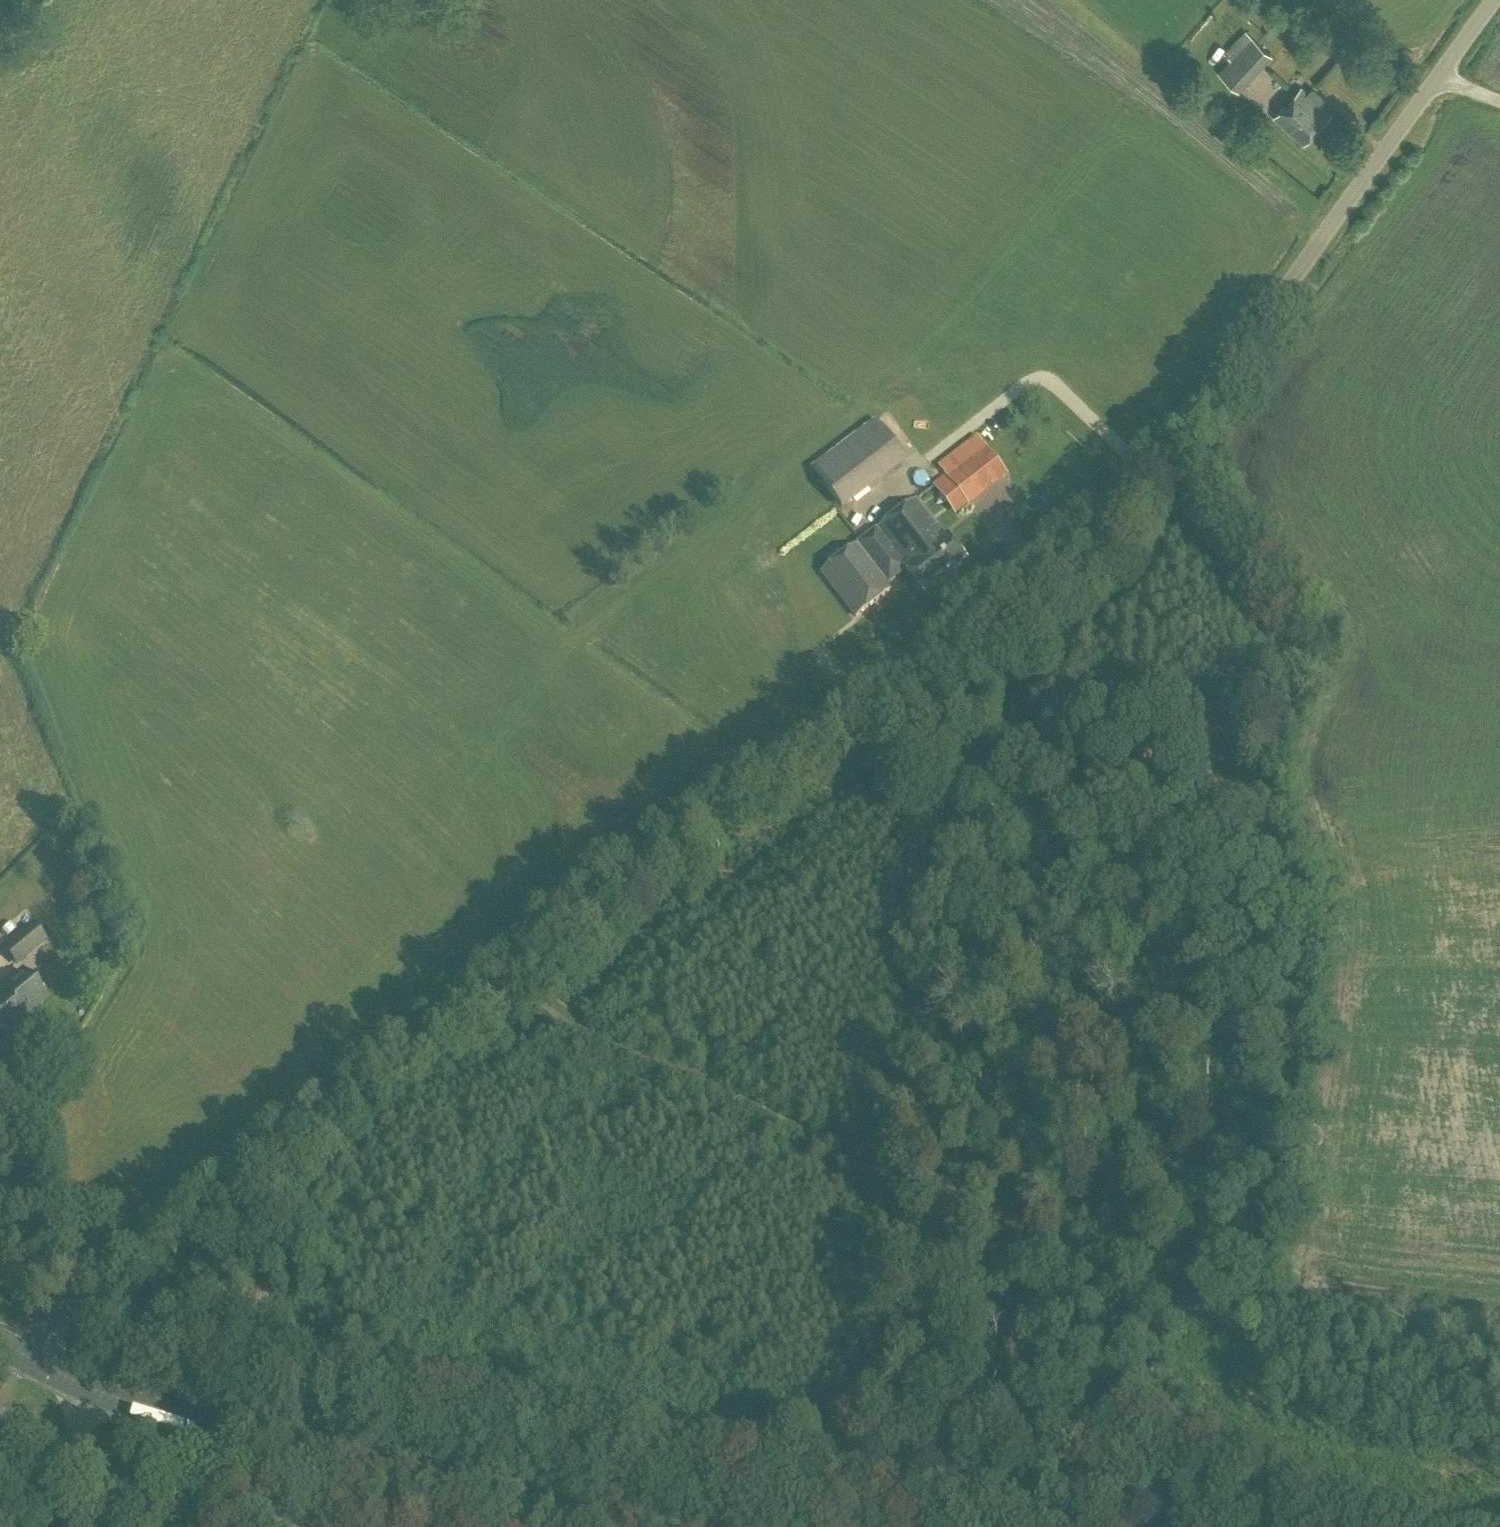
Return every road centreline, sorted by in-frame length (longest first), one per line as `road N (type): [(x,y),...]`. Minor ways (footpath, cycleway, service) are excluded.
road 1 (unclassified): [(26,1359),(81,1294),(1141,471),(1192,415),(1492,0)]
road 2 (primary): [(647,1526),(135,1407),(26,1359)]
road 3 (track): [(81,1294),(36,1132),(0,1090)]

